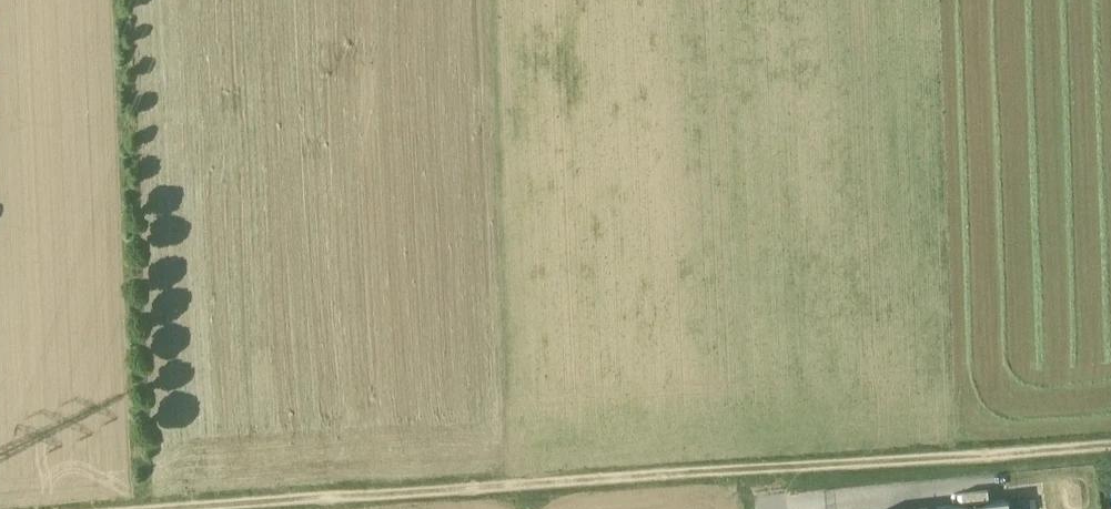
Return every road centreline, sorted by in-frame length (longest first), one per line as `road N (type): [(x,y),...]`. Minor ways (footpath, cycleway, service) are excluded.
road 1 (track): [(187,508),(1110,446)]

